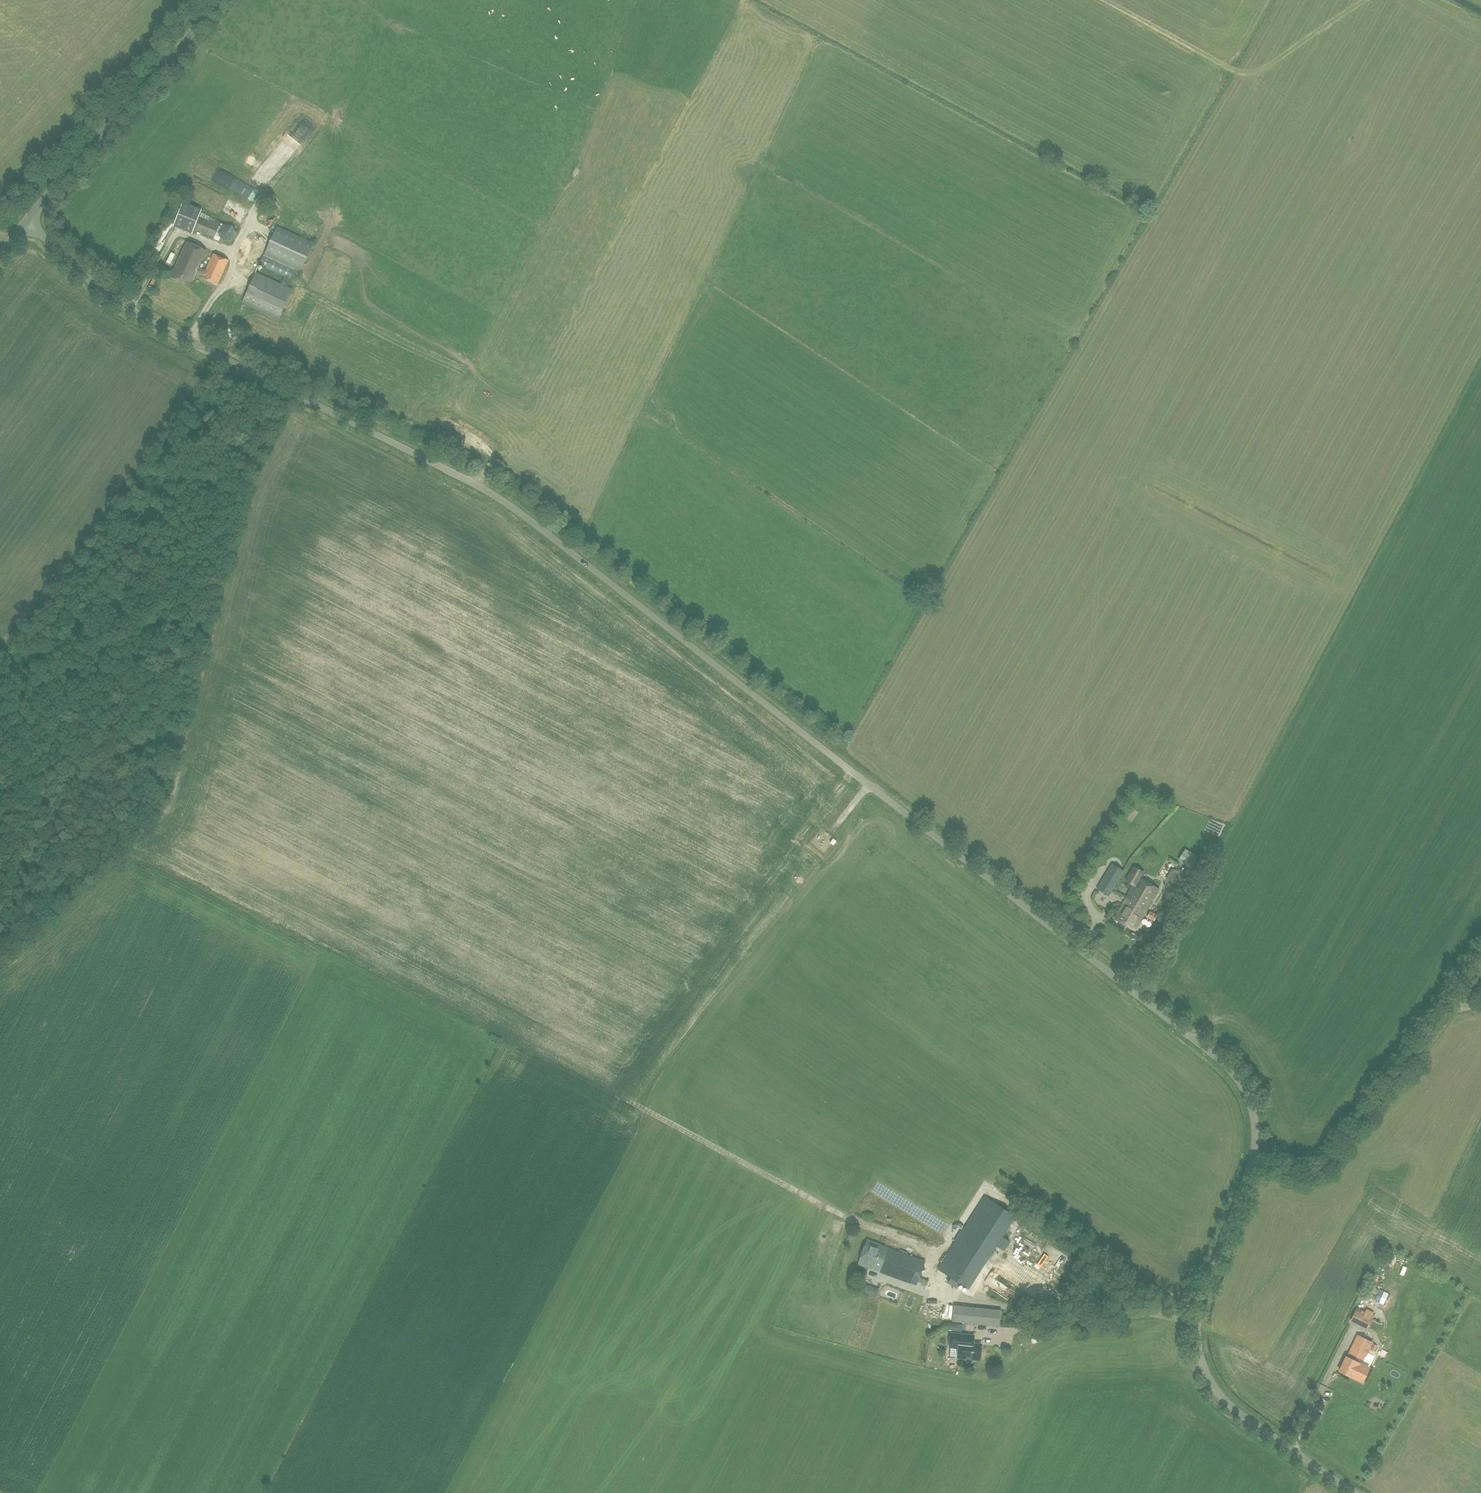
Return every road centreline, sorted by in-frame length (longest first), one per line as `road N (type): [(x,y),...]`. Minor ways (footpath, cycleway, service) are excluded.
road 1 (unclassified): [(1350,1492),(1226,1404),(1198,1360),(1197,1315),(1253,1161),(1253,1105),(1239,1074),(517,512),(129,310),(25,223)]
road 2 (track): [(0,796),(30,770),(180,710),(184,687),(173,656),(109,592),(115,566),(231,361)]
road 3 (unclassified): [(25,223),(221,0)]
road 4 (track): [(848,1218),(615,1093)]
road 5 (track): [(1106,0),(1246,76)]

